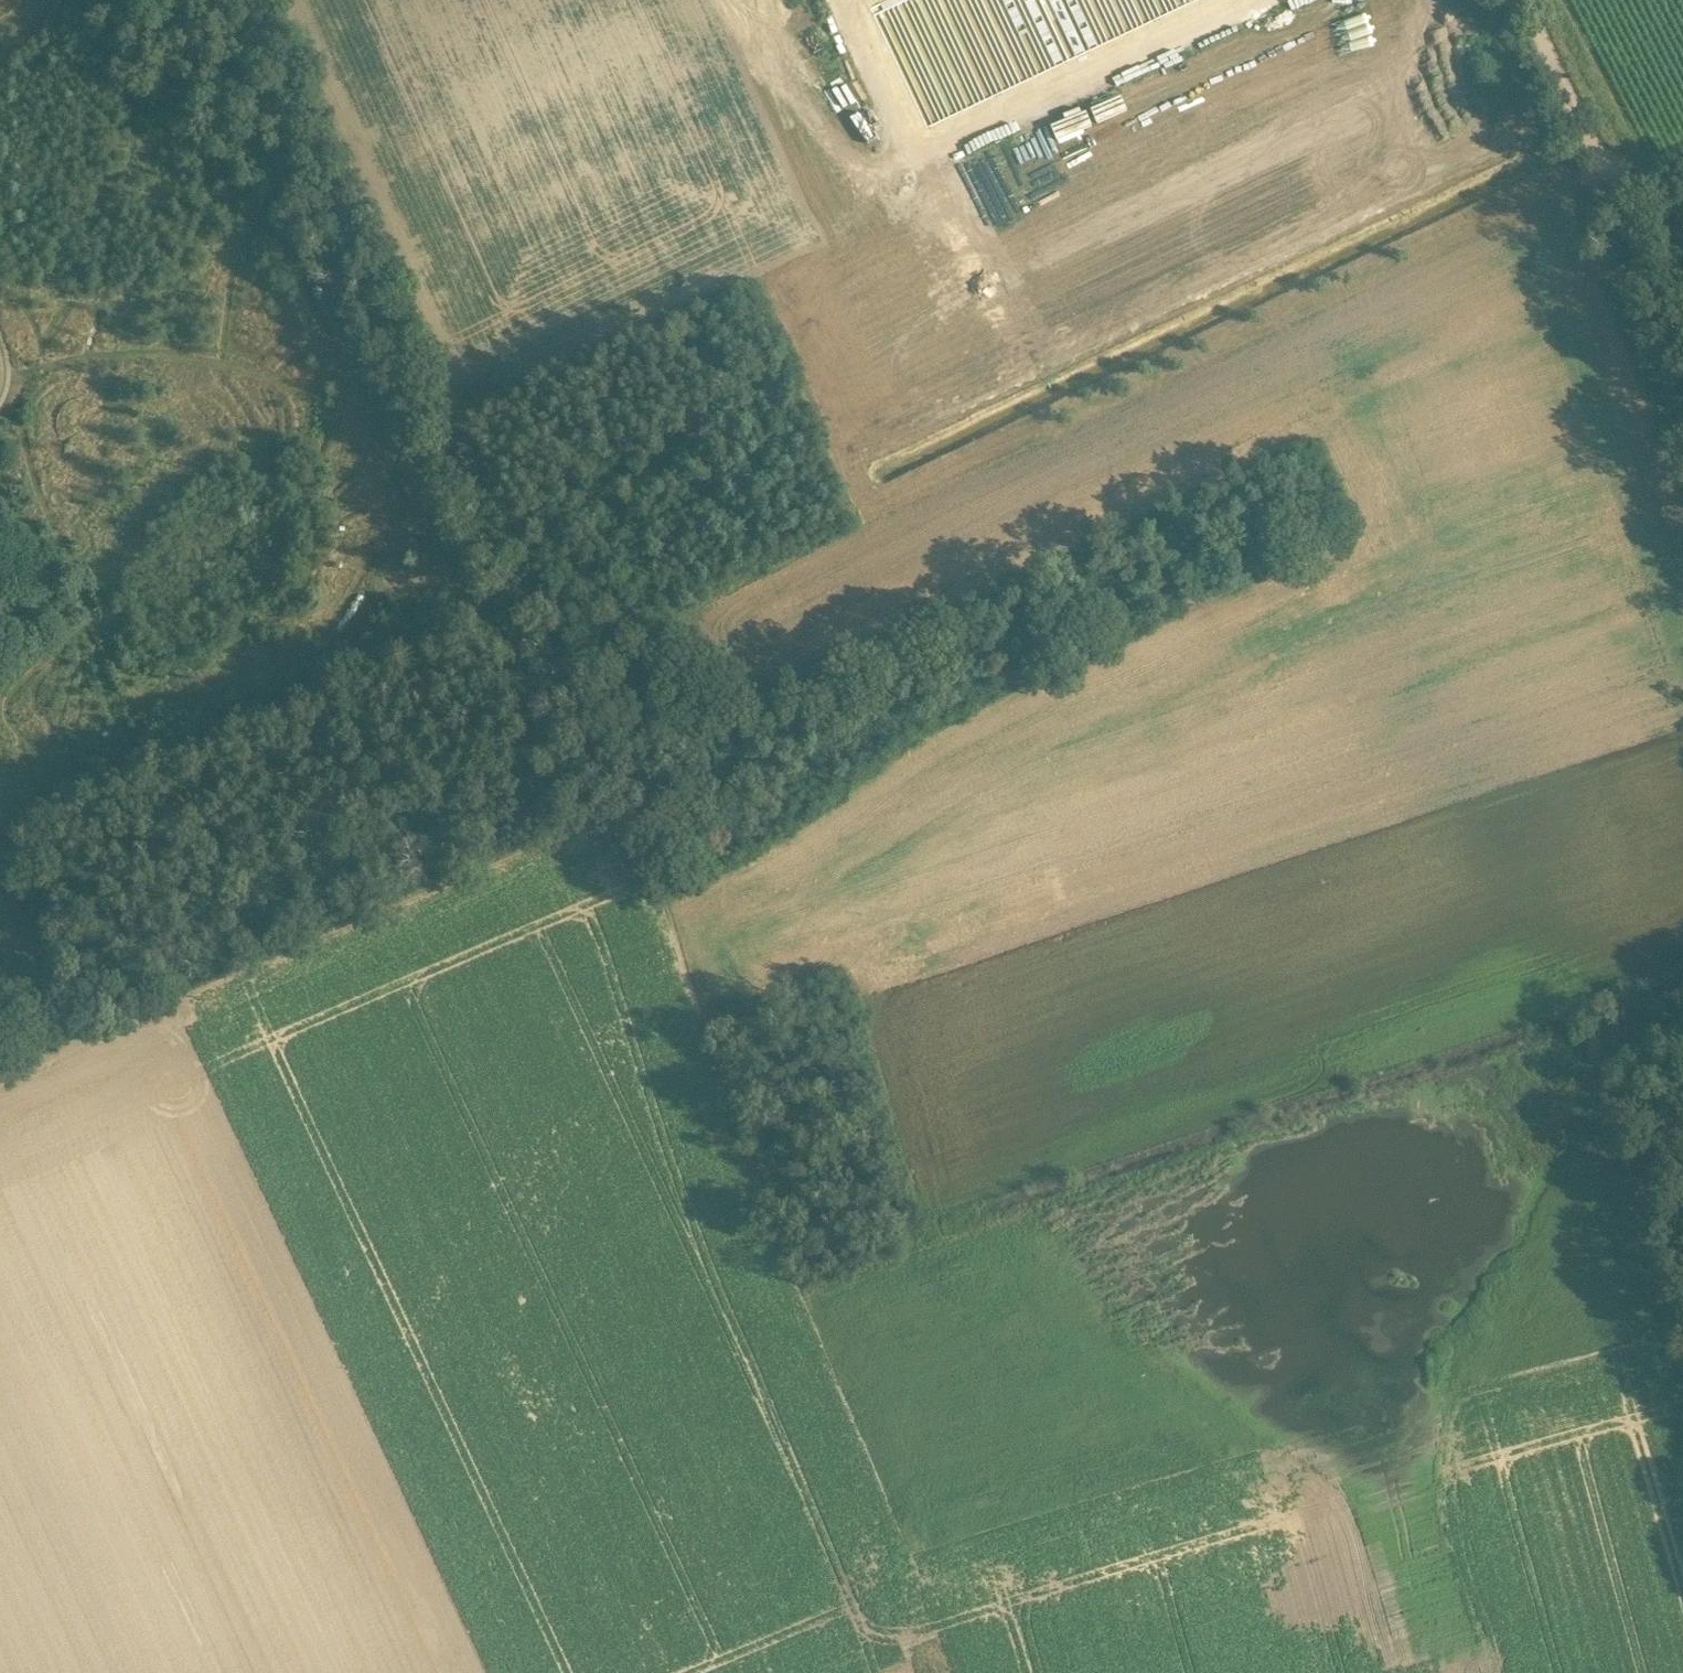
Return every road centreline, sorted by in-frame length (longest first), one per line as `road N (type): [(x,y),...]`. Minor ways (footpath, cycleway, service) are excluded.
road 1 (track): [(1682,162),(1616,158),(1537,0)]

